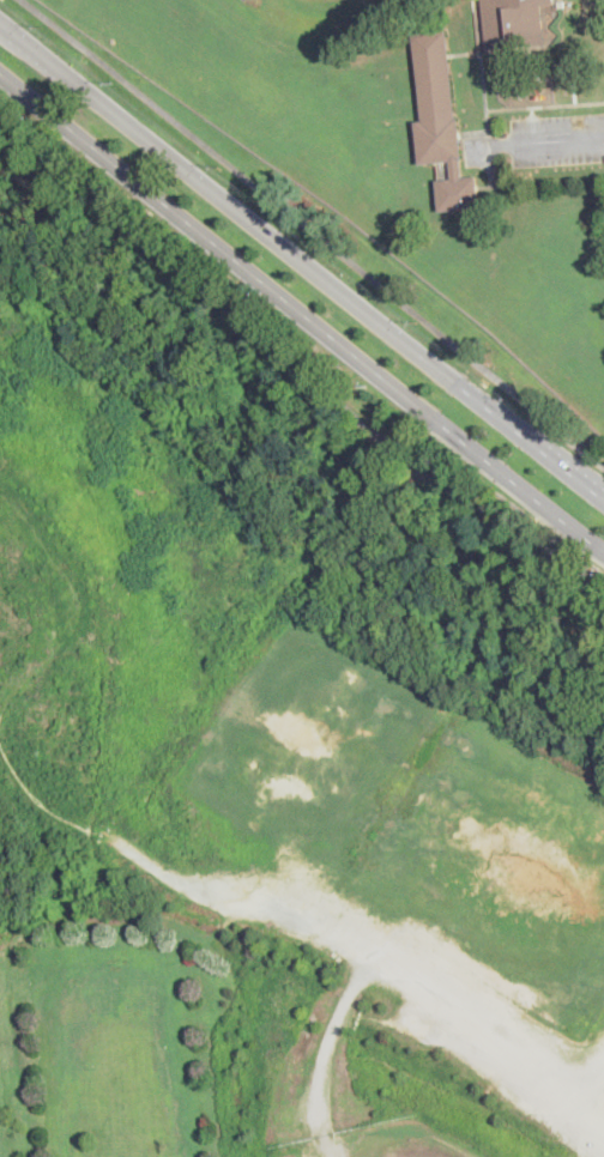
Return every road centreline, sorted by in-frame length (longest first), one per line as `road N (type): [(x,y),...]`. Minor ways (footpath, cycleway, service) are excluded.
road 1 (primary): [(0,72),(603,550)]
road 2 (primary): [(603,493),(0,24)]

